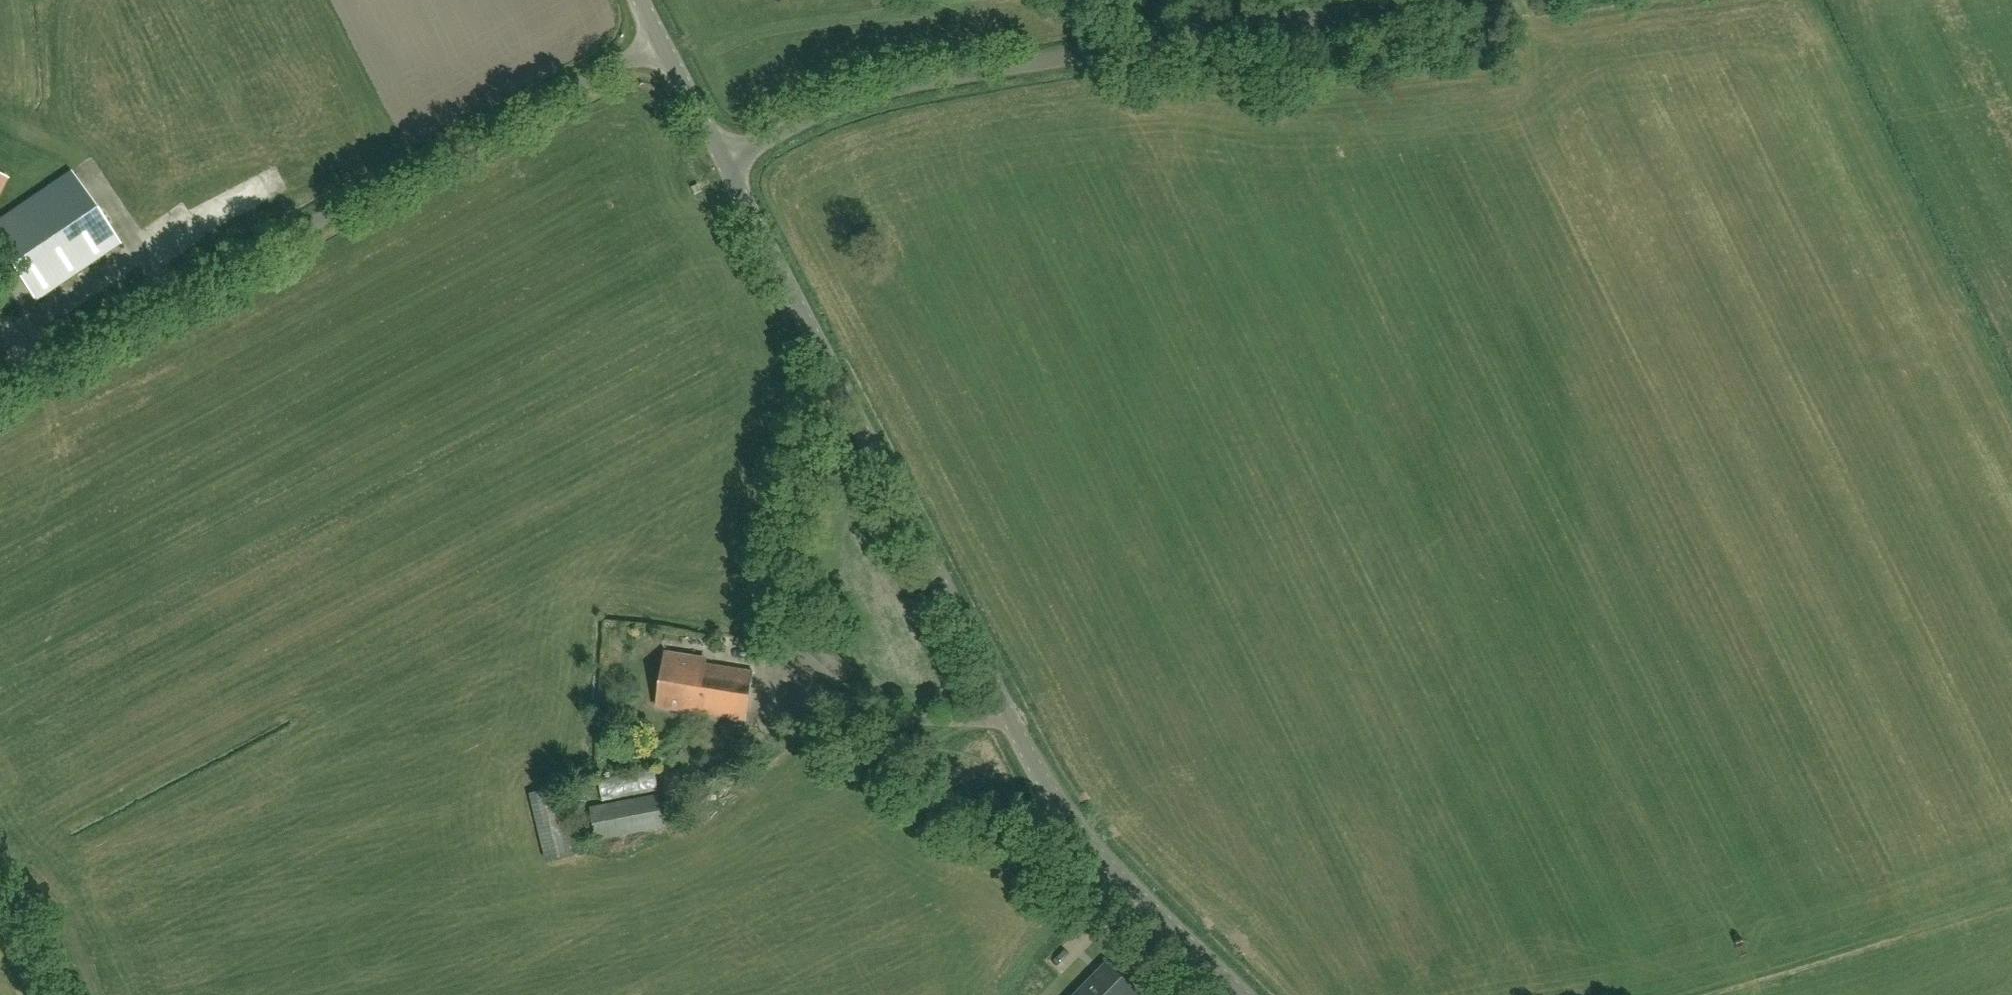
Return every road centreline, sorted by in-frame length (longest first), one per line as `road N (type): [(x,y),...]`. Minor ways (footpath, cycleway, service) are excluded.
road 1 (unclassified): [(1258,994),(1063,793),(728,155)]
road 2 (unclassified): [(0,390),(662,44)]
road 3 (unclassified): [(728,155),(944,74),(1388,0)]
road 4 (unclassified): [(728,155),(662,44)]

